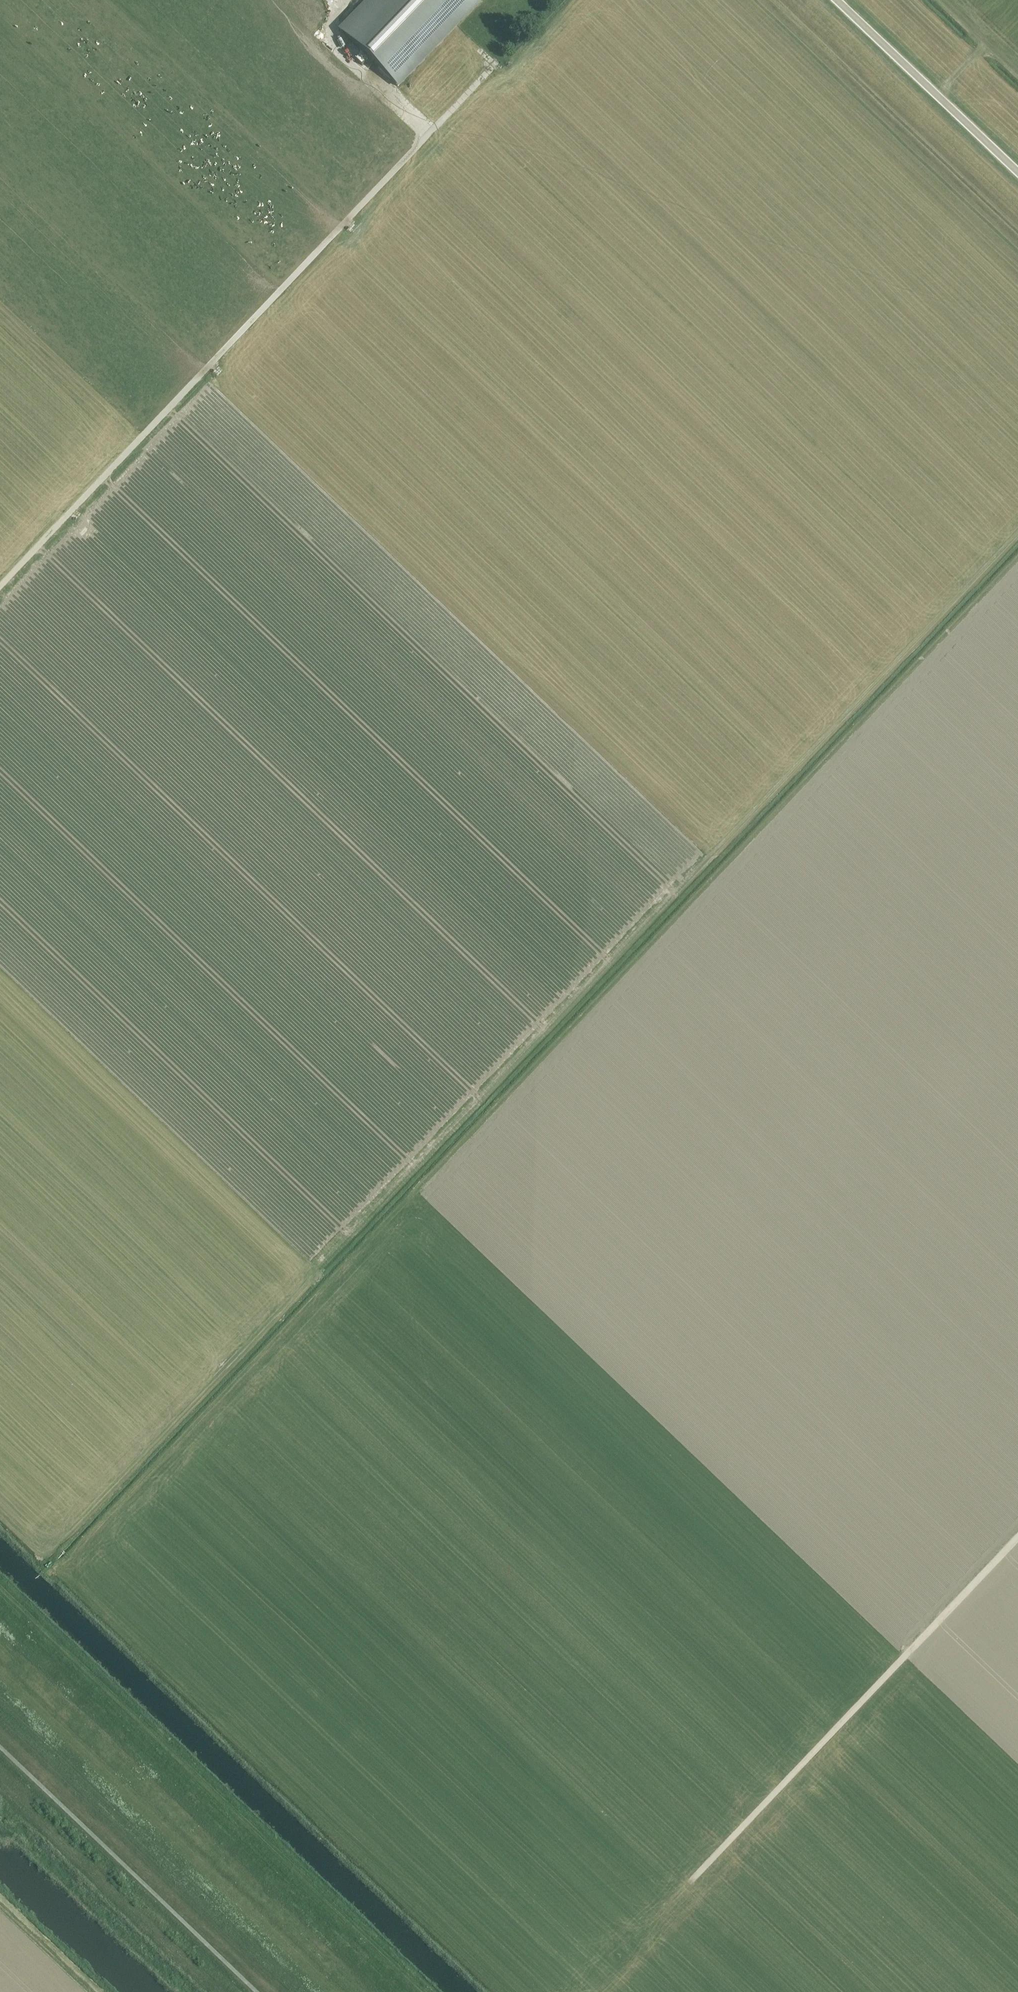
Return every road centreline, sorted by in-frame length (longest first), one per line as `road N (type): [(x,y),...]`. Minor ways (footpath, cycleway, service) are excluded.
road 1 (track): [(496,64),(0,587)]
road 2 (tertiary): [(1017,173),(839,0)]

